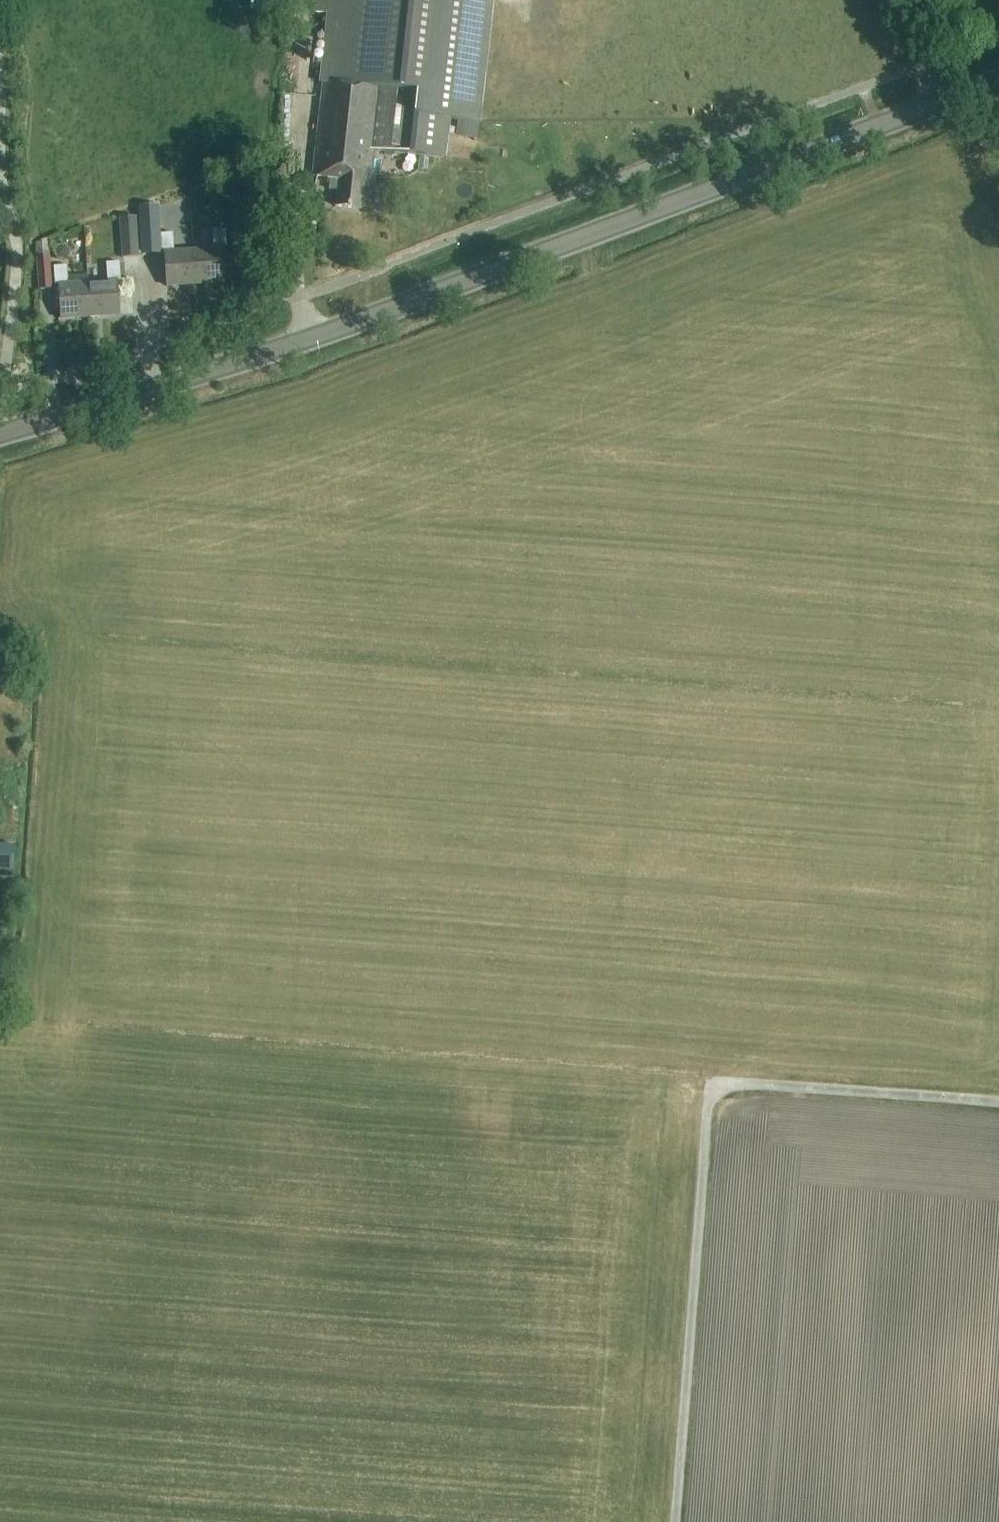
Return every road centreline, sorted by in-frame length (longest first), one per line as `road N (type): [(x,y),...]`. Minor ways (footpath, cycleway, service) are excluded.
road 1 (tertiary): [(4,434),(407,305),(998,81)]
road 2 (unclassified): [(4,434),(14,279),(0,139)]

